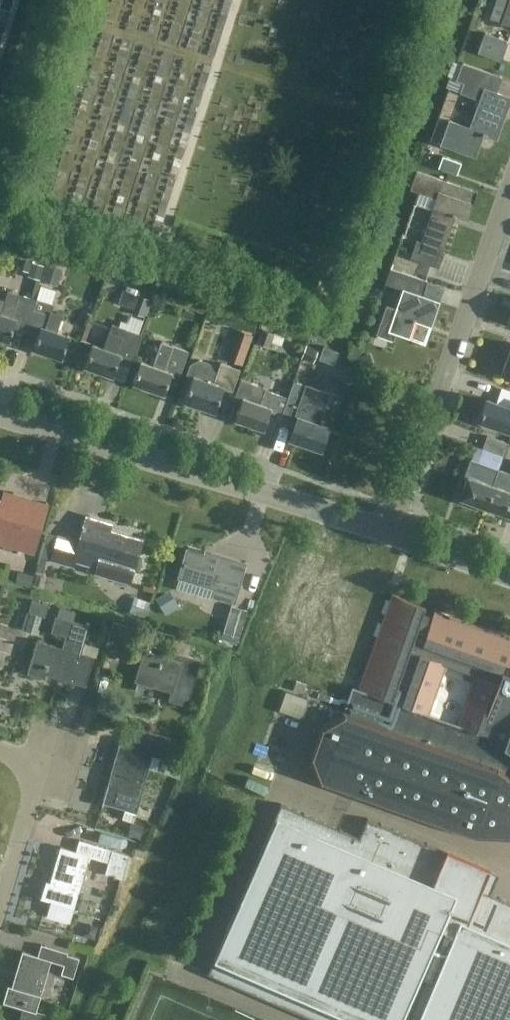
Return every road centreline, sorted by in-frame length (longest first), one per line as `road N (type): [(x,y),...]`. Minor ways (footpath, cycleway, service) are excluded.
road 1 (secondary): [(392,534),(0,417)]
road 2 (residential): [(509,194),(392,534)]
road 3 (residential): [(0,907),(32,790),(22,764),(0,752)]
road 4 (secondary): [(509,576),(392,534)]

